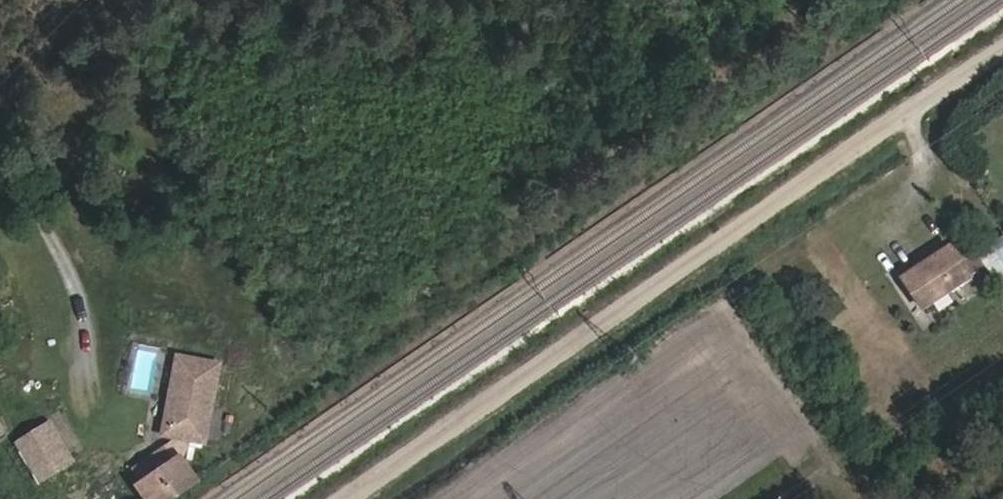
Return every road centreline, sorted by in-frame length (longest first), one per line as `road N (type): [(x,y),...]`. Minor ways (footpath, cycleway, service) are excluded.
road 1 (track): [(1002,57),(352,498)]

